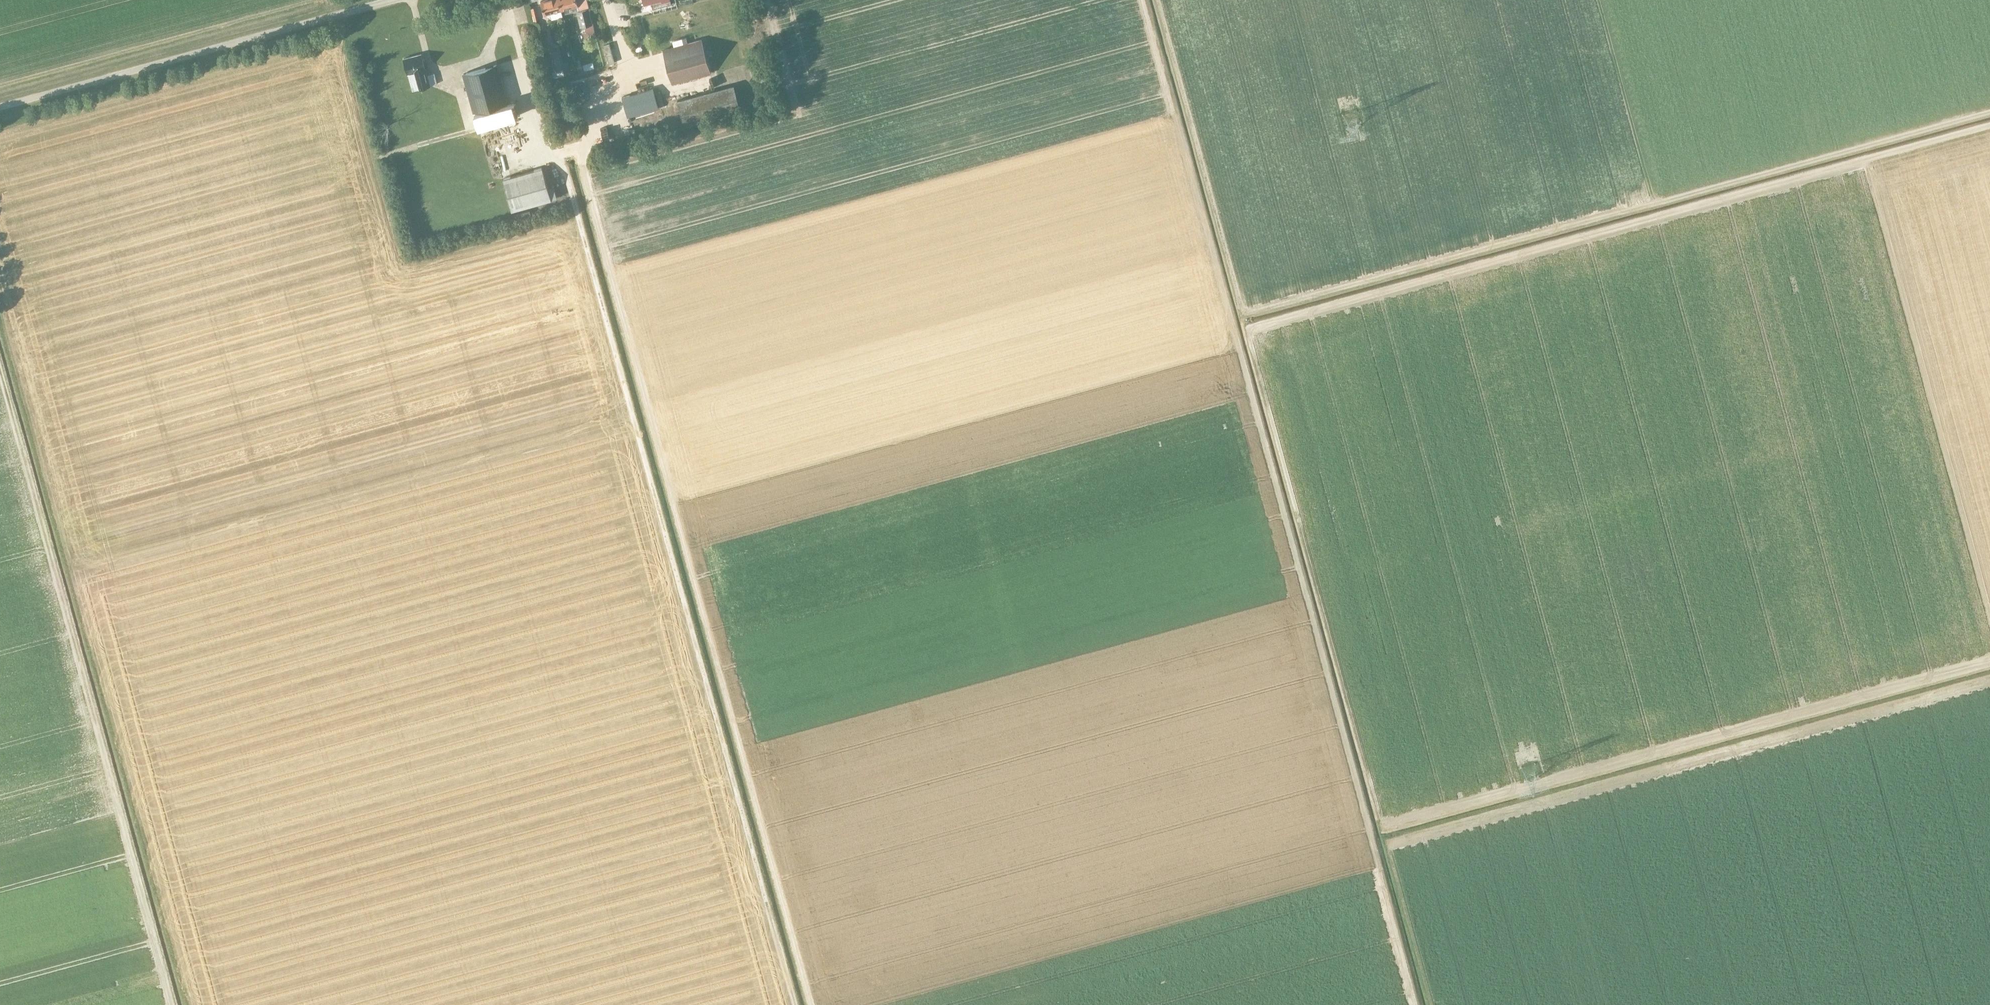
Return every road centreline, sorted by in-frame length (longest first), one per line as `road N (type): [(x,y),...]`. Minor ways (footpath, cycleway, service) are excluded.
road 1 (unclassified): [(0,106),(391,0)]

